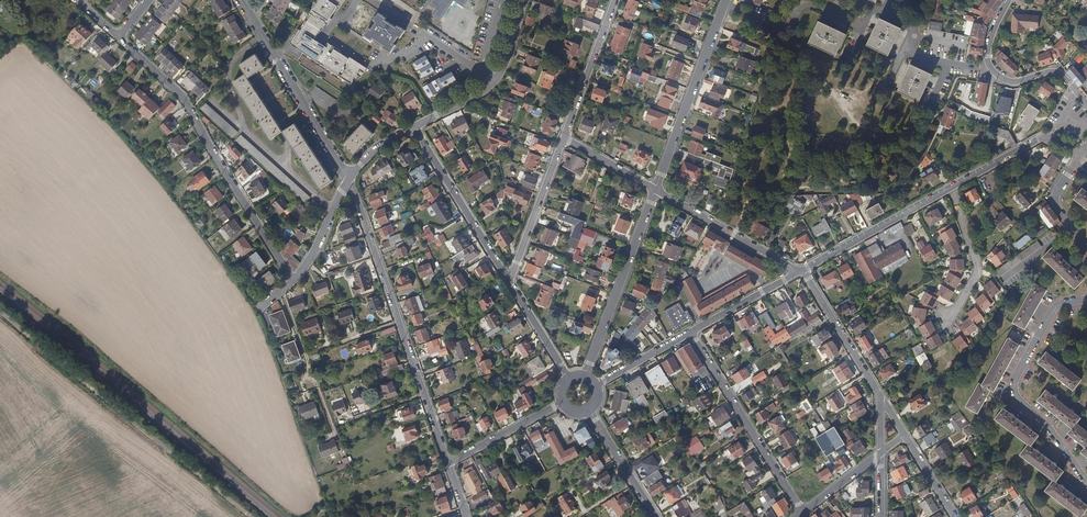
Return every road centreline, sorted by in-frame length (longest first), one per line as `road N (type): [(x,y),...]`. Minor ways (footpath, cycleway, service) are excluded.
road 1 (residential): [(293,281),(182,95),(119,36),(148,0)]
road 2 (residential): [(349,179),(449,462)]
road 3 (residential): [(1086,298),(1052,311),(1014,388),(1086,483)]
road 4 (residential): [(802,514),(692,332)]
road 5 (residential): [(241,0),(349,179)]
road 6 (residential): [(656,189),(727,0)]
road 7 (residential): [(584,376),(656,189)]
road 8 (residential): [(1009,0),(989,44),(991,68),(1011,82),(1060,73),(1086,102)]
road 9 (residential): [(414,126),(510,281)]
road 10 (residential): [(523,0),(494,79),(414,126)]
road 11 (residential): [(951,187),(802,271)]
road 12 (residential): [(802,271),(656,189)]
road 13 (residential): [(563,134),(510,281)]
road 14 (residential): [(881,397),(802,271)]
road 15 (residential): [(948,322),(979,265),(951,187)]
road 16 (residential): [(1082,154),(1040,137),(951,187)]
road 17 (residential): [(614,0),(563,134)]
road 18 (residential): [(449,462),(562,402)]
road 19 (residential): [(692,332),(802,271)]
road 20 (residential): [(656,516),(588,411)]

